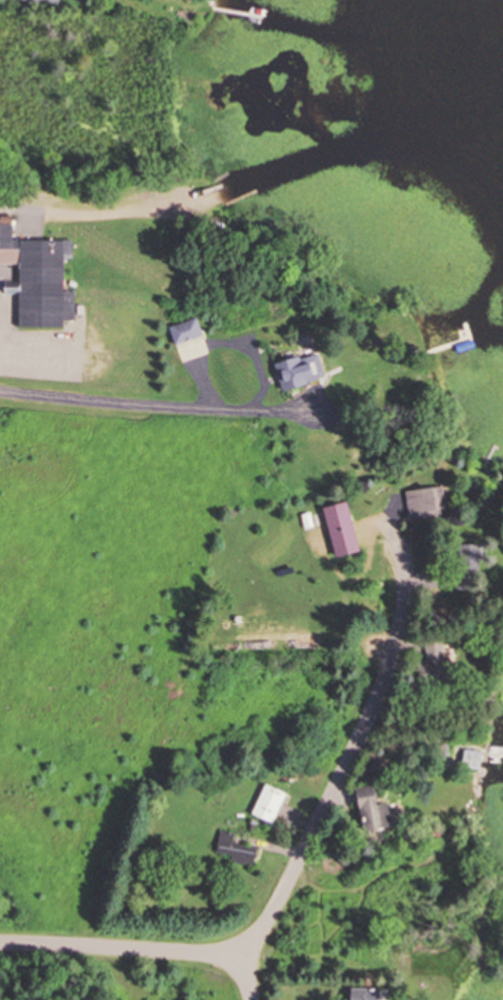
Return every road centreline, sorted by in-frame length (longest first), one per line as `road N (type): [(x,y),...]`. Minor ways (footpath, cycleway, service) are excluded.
road 1 (residential): [(252,999),(248,957),(326,808),(392,655),(401,569),(379,517)]
road 2 (residential): [(0,392),(312,410)]
road 3 (residential): [(248,957),(0,942)]

